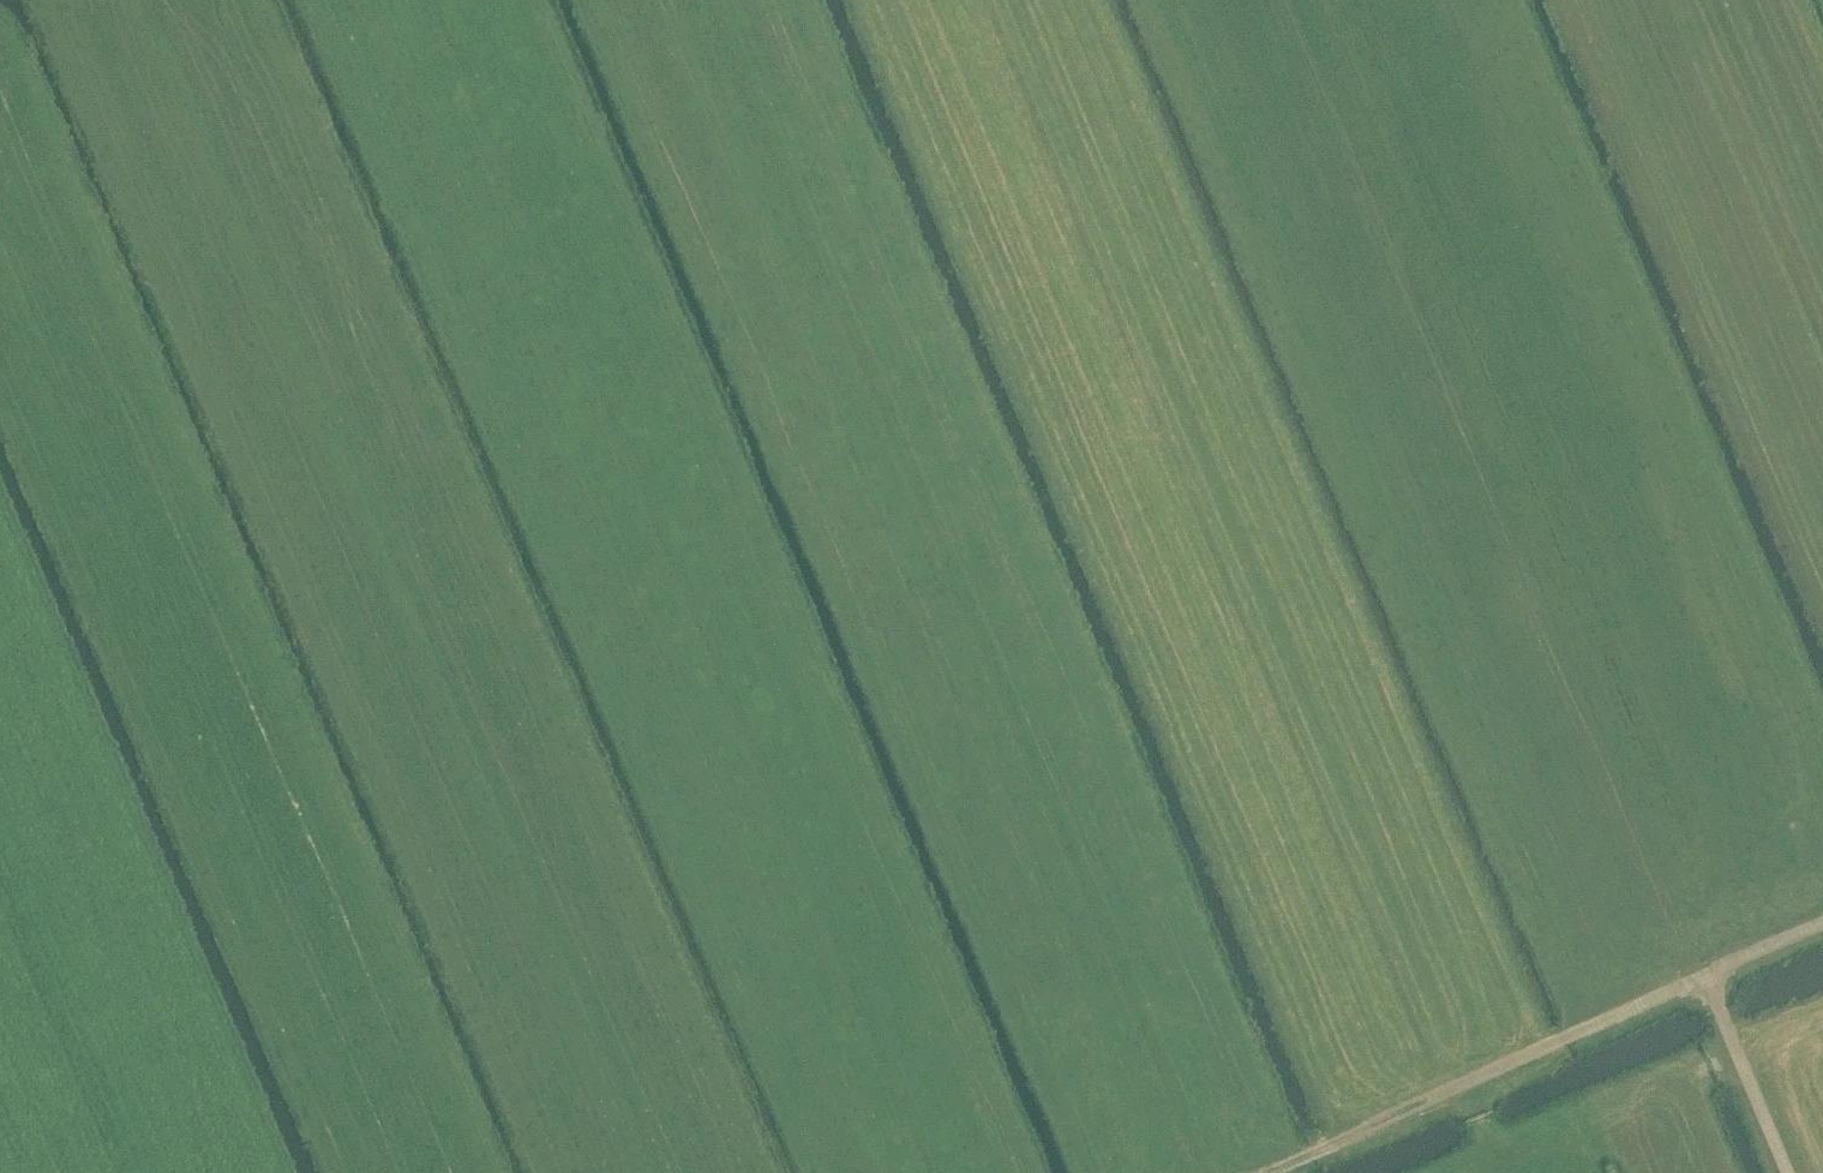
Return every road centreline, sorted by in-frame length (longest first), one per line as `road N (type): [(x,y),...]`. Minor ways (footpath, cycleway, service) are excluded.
road 1 (track): [(1708,973),(1377,1122)]
road 2 (track): [(1789,1172),(1708,973),(1822,925)]

